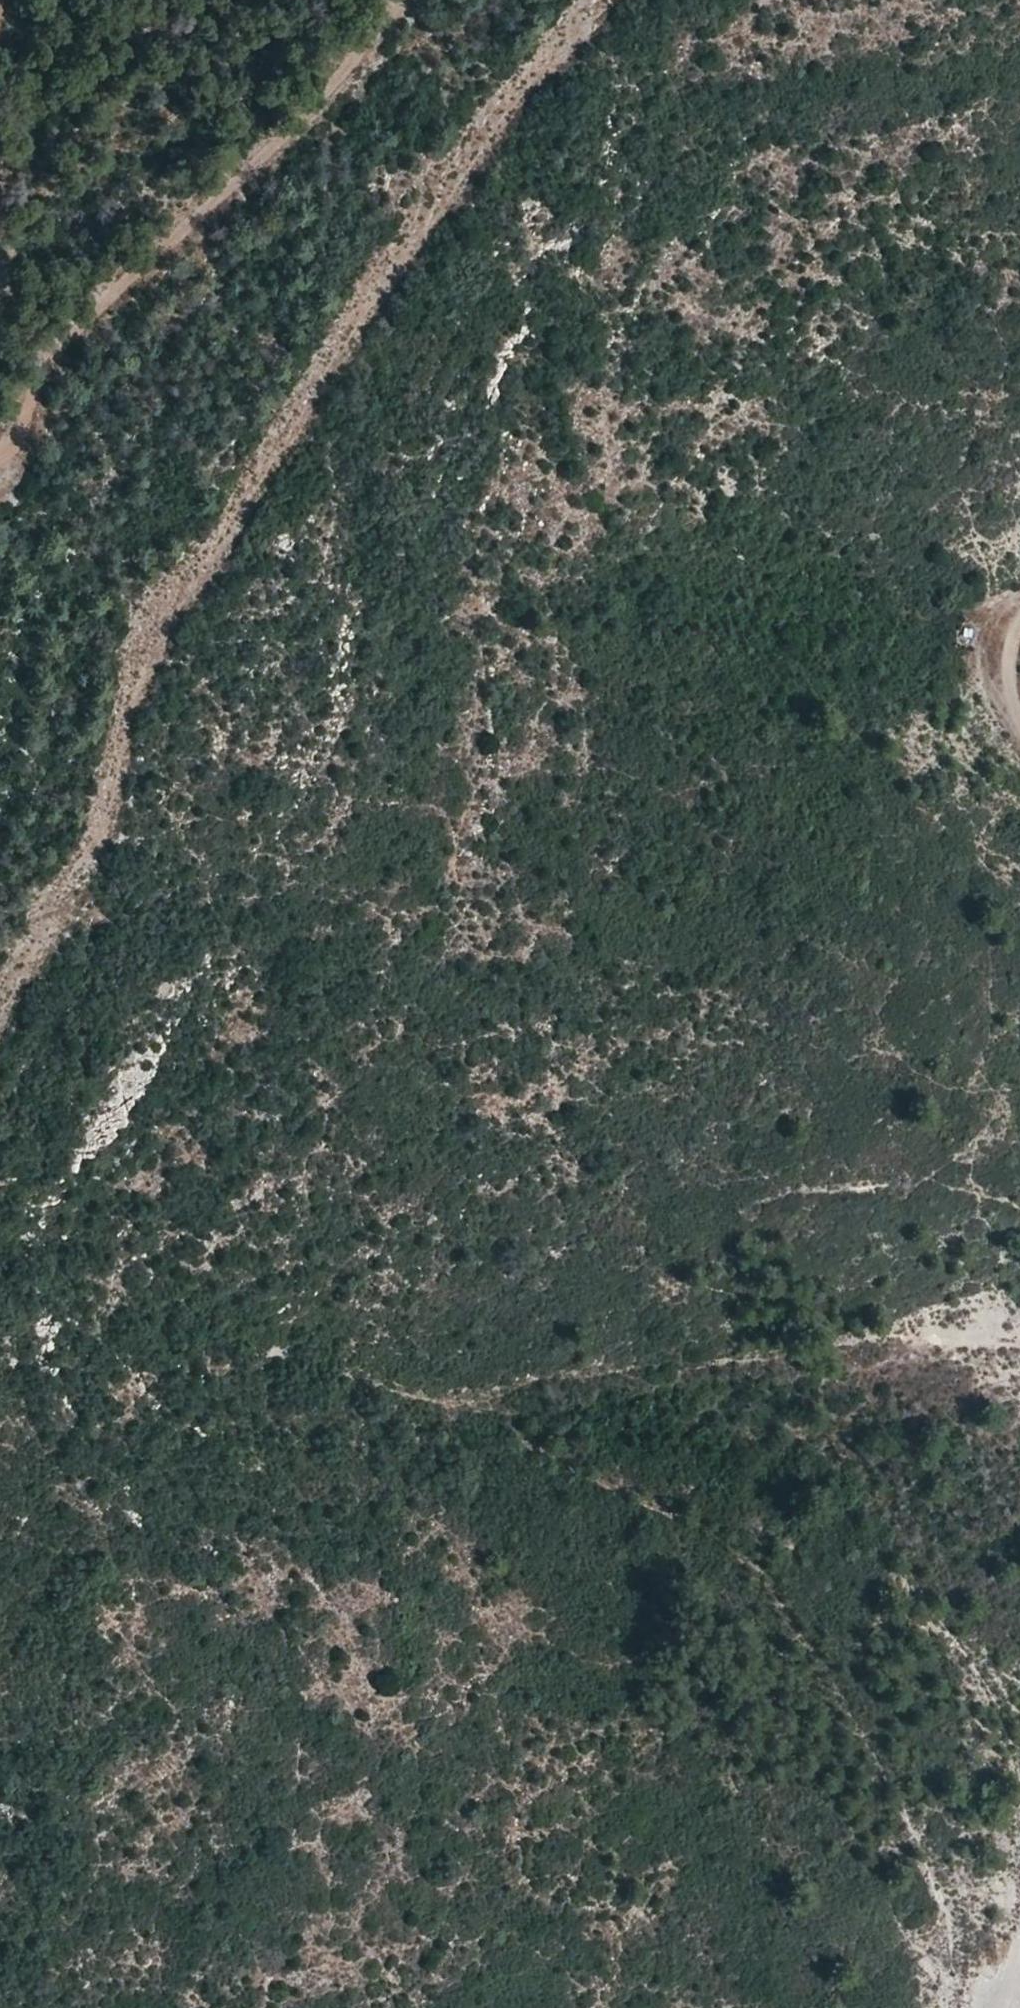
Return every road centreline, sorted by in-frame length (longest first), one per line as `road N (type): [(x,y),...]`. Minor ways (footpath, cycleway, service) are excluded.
road 1 (track): [(0,444),(24,398),(90,314),(265,157),(398,0)]
road 2 (track): [(1019,734),(1000,696),(1004,639),(1019,604)]
road 3 (track): [(1010,2007),(1019,1872)]

